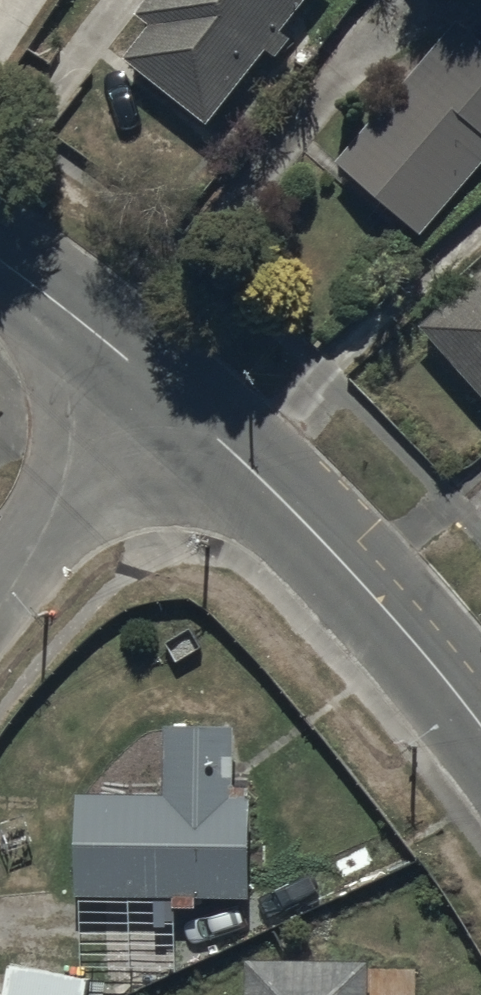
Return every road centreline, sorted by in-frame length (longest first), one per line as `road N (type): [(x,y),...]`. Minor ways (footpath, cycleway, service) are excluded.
road 1 (tertiary): [(171,395),(296,515),(480,728)]
road 2 (residential): [(171,395),(0,587)]
road 3 (tertiary): [(0,264),(171,395)]

